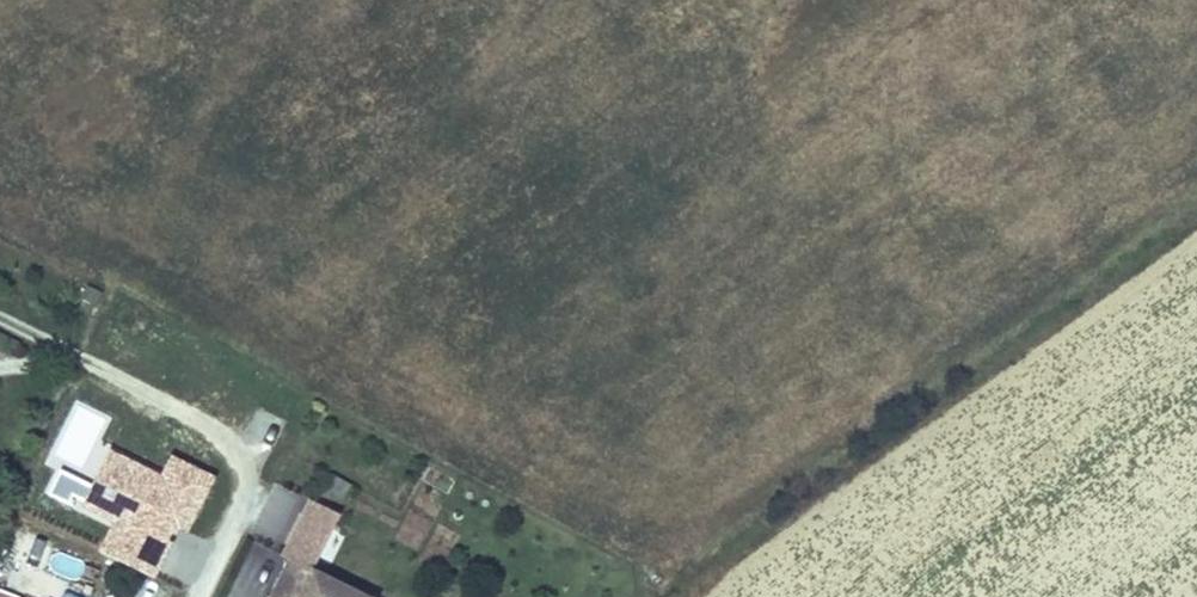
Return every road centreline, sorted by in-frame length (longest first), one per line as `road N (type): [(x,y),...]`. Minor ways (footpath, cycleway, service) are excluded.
road 1 (residential): [(197,596),(245,482),(233,444),(0,319)]

